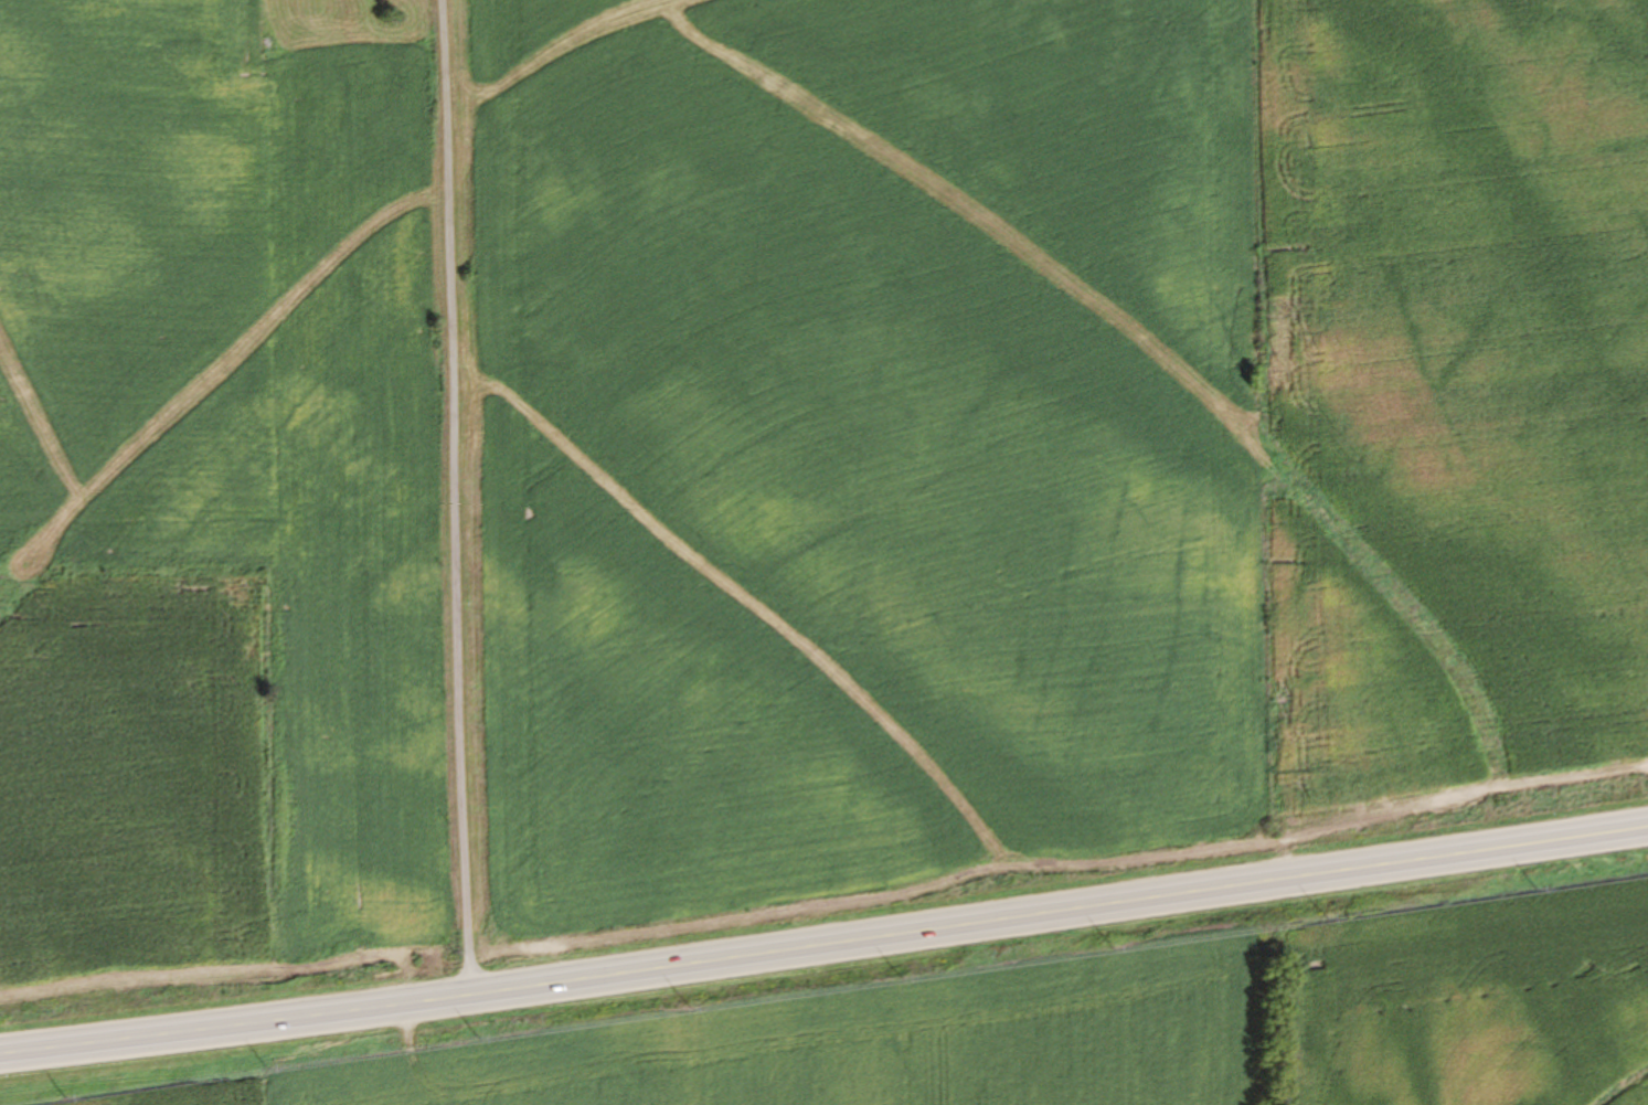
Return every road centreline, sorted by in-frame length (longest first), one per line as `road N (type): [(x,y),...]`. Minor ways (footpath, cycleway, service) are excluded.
road 1 (primary): [(0,1057),(1647,826)]
road 2 (residential): [(468,997),(440,0)]

